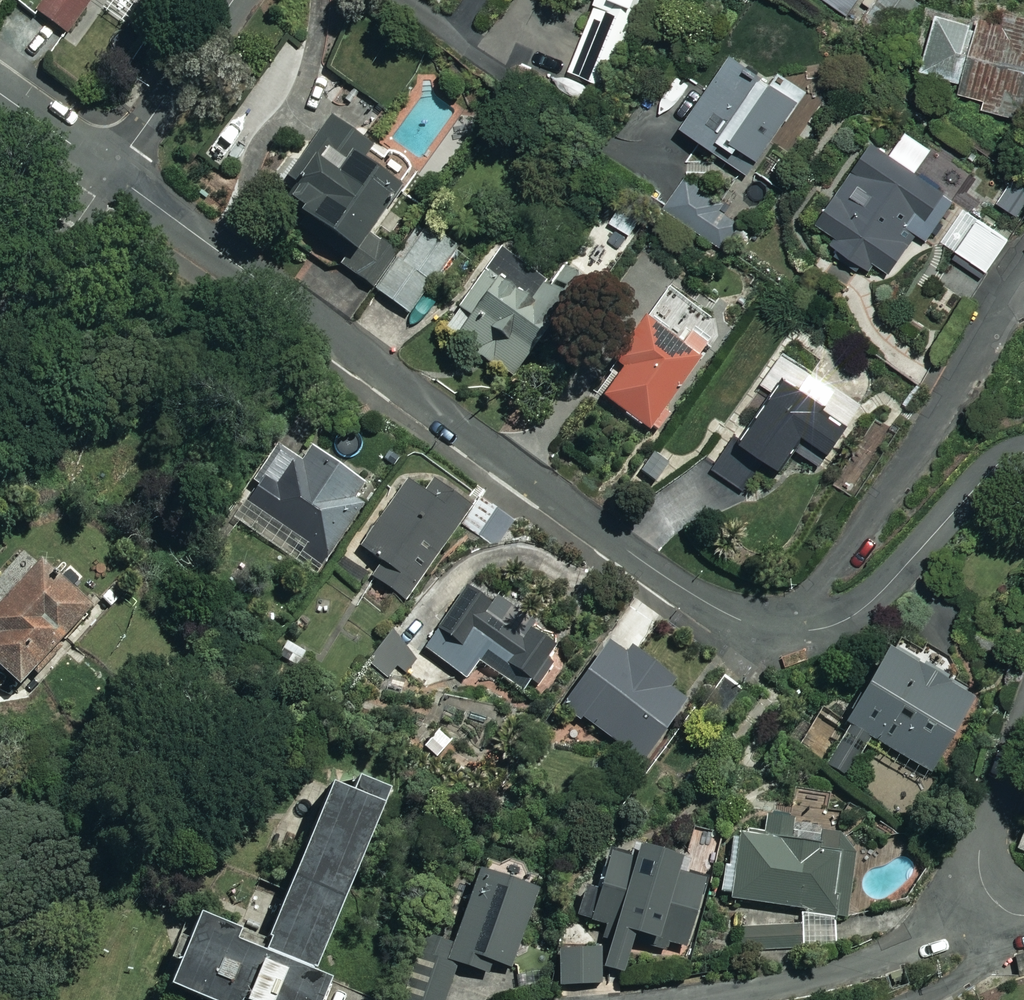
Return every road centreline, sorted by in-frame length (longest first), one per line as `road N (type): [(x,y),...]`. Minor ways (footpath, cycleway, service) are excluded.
road 1 (residential): [(769,632),(664,576),(112,172)]
road 2 (residential): [(1023,304),(995,316),(853,545),(769,632)]
road 3 (residential): [(769,632),(797,635),(848,619),(985,477),(1023,453)]
road 4 (residential): [(699,999),(860,965),(893,950),(980,879)]
road 5 (residential): [(112,172),(232,0)]
road 6 (residential): [(1023,729),(984,836),(980,879)]
road 7 (residential): [(112,172),(0,93)]

